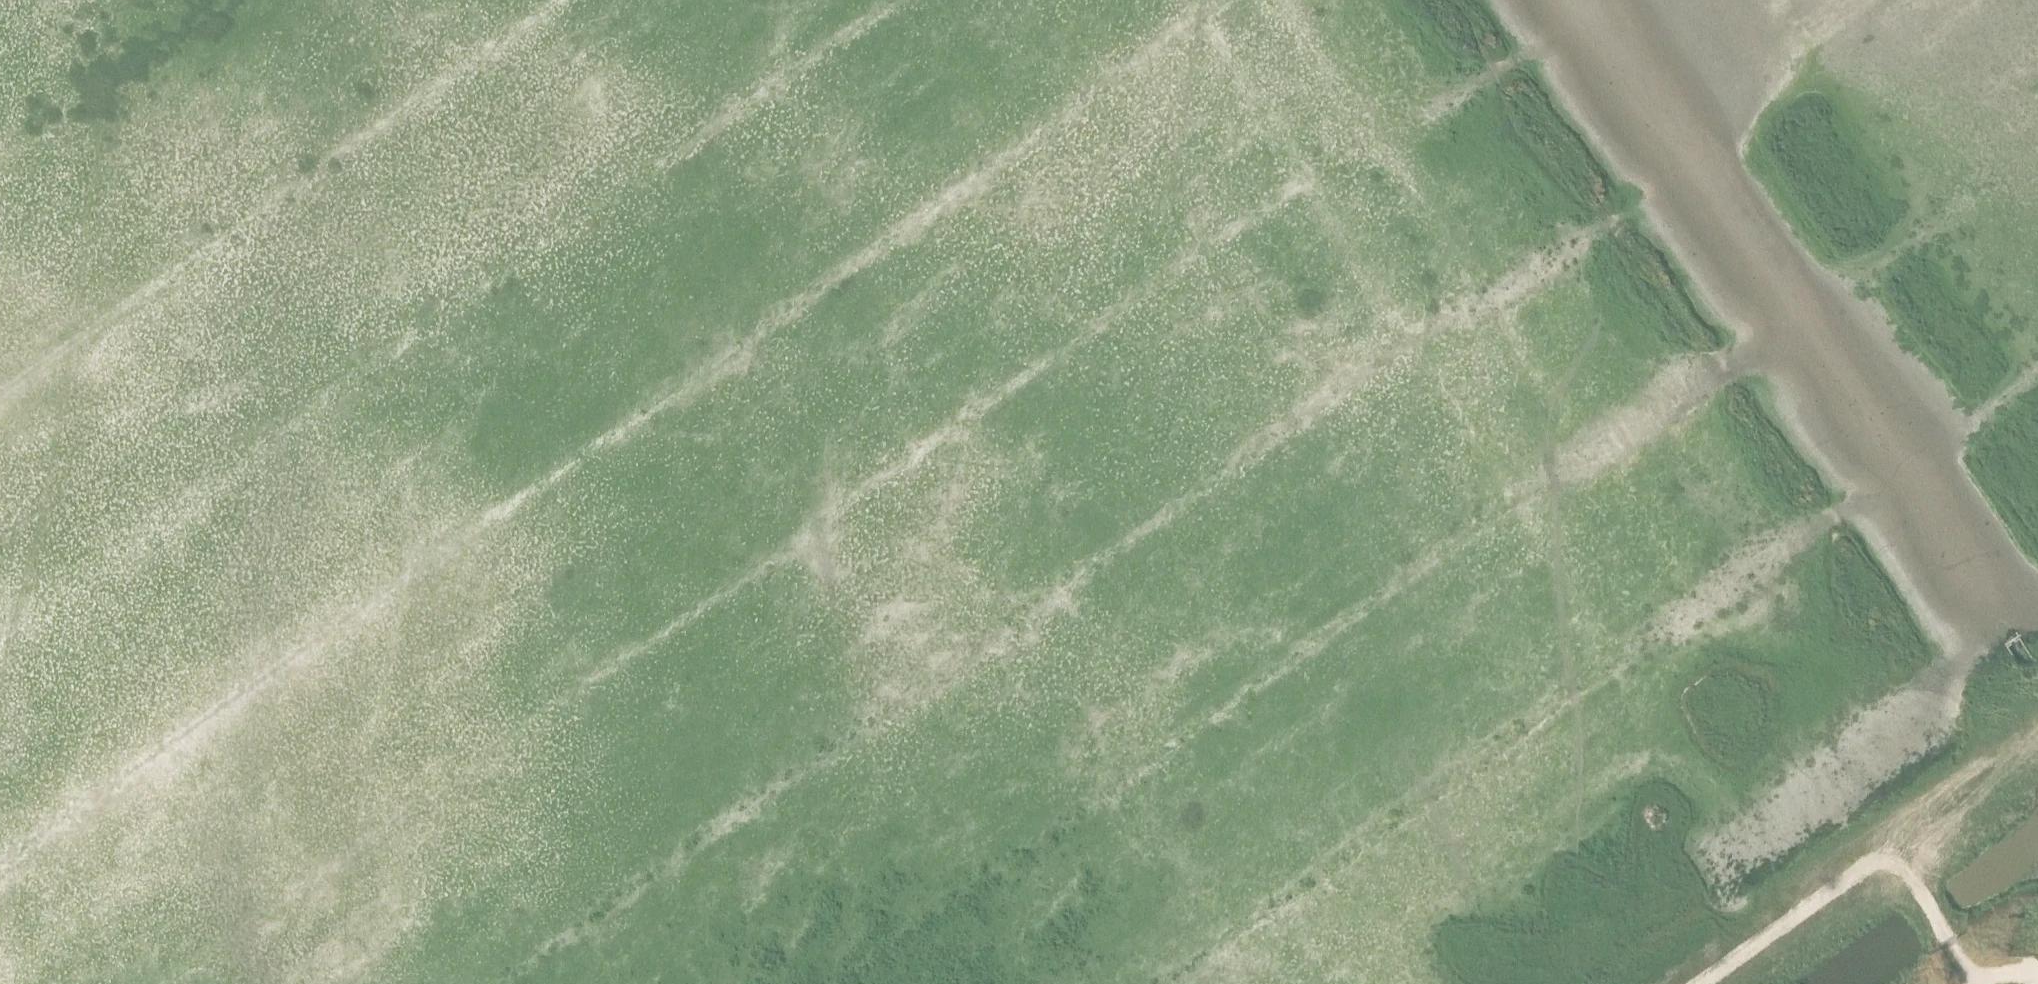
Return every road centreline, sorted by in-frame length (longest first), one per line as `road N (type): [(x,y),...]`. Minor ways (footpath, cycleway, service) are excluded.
road 1 (track): [(1991,983),(1890,839)]

